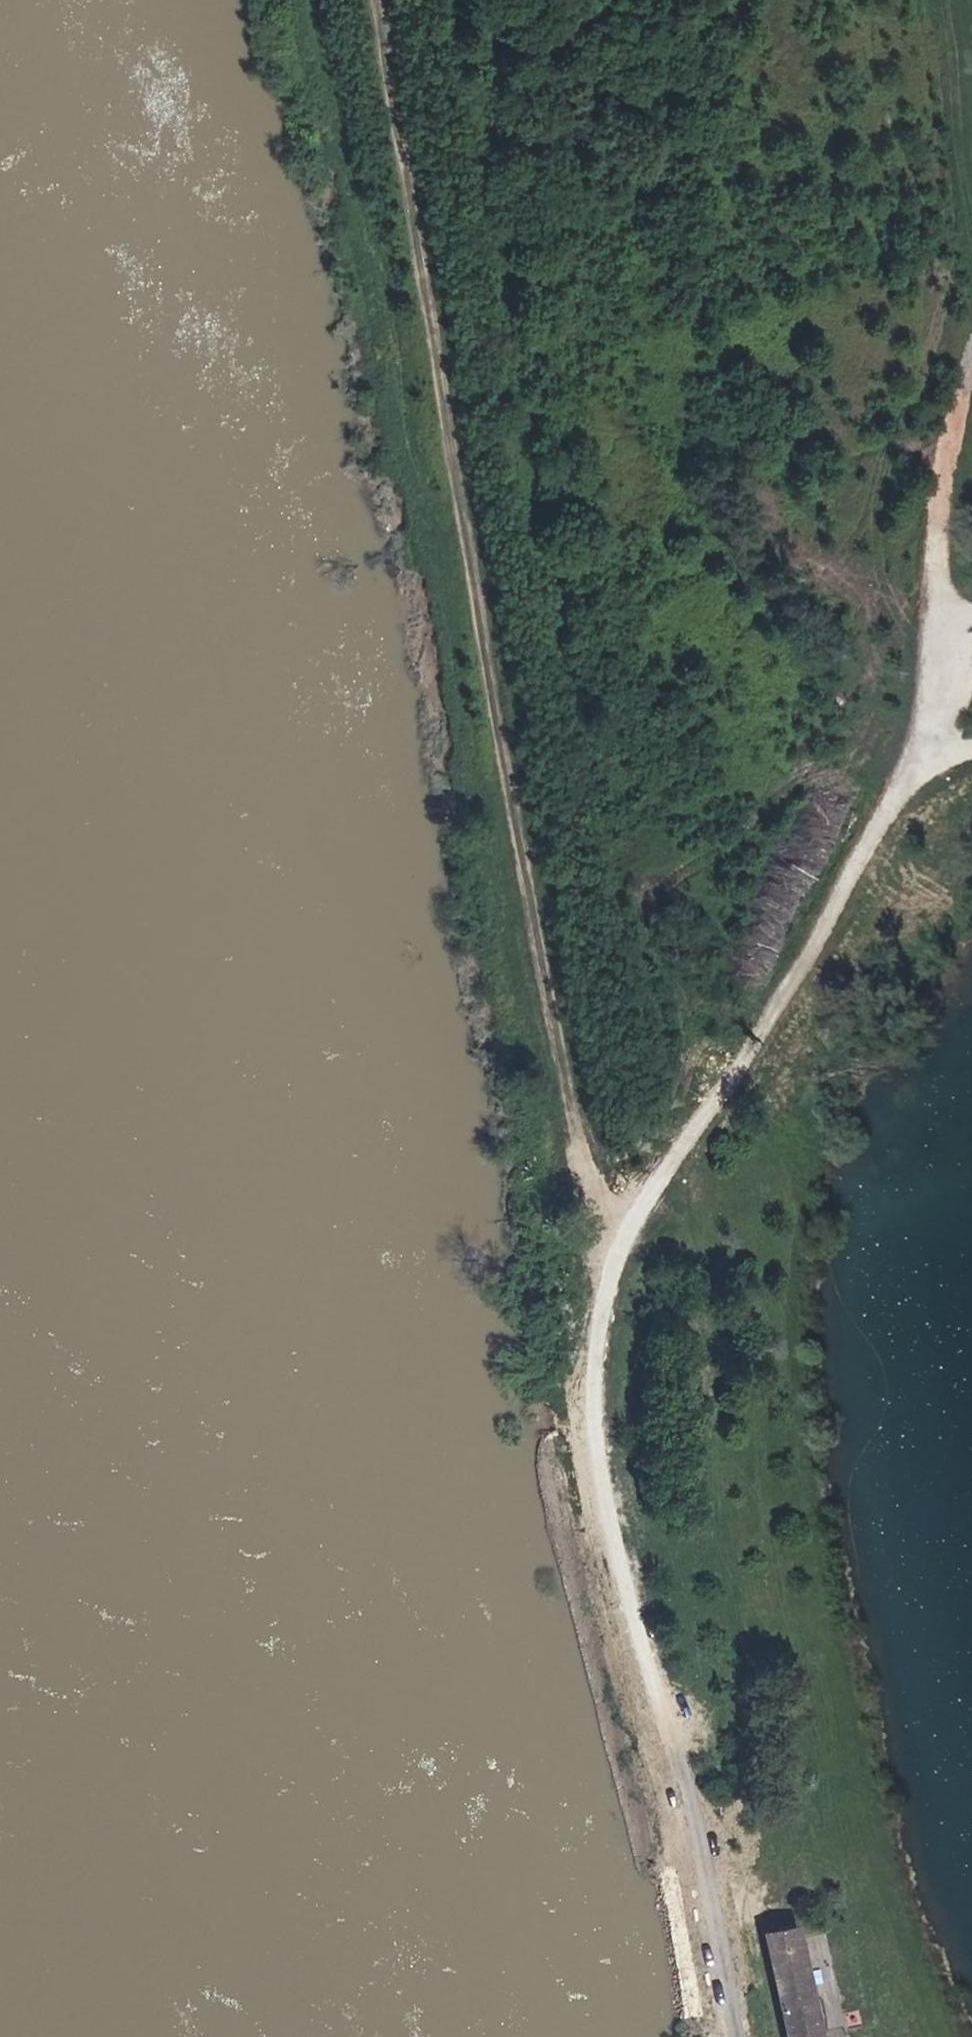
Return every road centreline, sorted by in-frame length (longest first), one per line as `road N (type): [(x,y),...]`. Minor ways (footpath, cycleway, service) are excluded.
road 1 (track): [(687,1137),(689,1066),(651,927),(654,887),(672,857),(709,831),(771,816),(816,785),(883,720),(921,653),(971,379)]
road 2 (track): [(614,1245),(794,992),(901,800),(971,762)]
road 3 (track): [(971,120),(958,0)]

